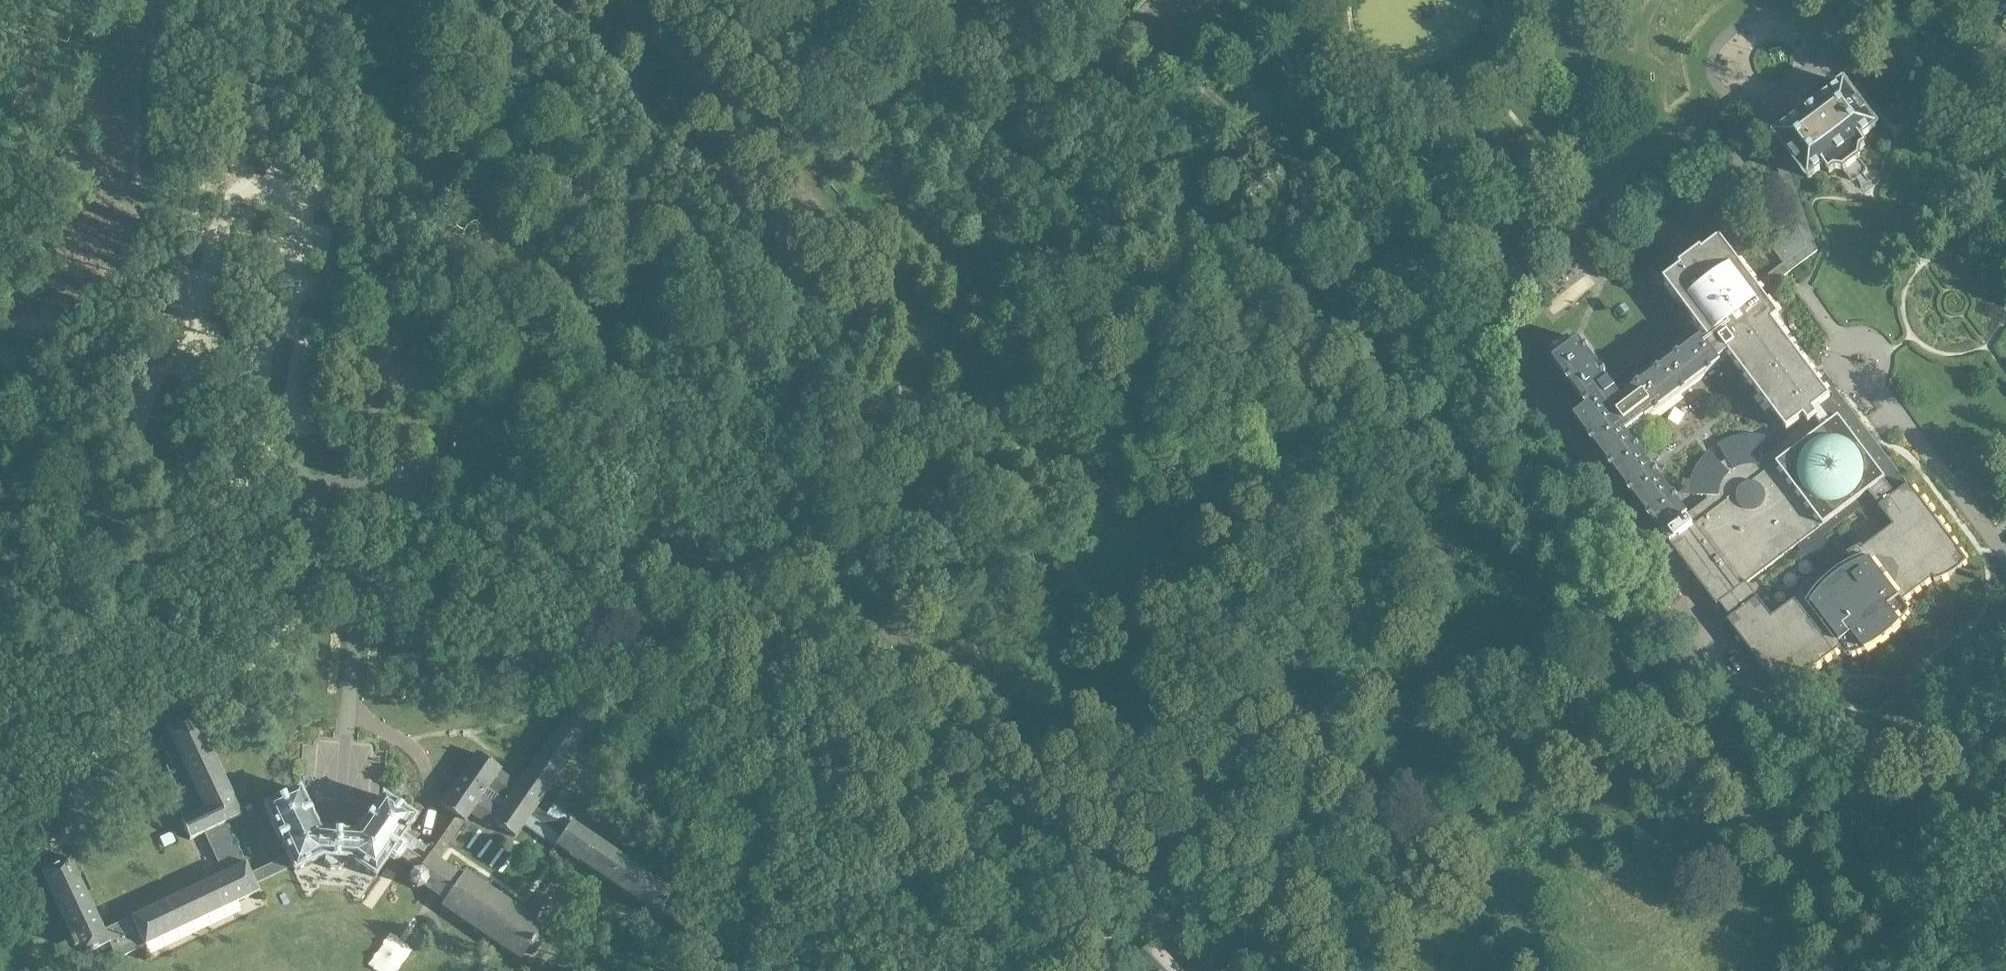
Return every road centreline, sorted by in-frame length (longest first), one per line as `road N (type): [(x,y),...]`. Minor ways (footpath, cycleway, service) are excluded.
road 1 (track): [(879,319),(874,358),(815,484),(819,546),(849,604)]

